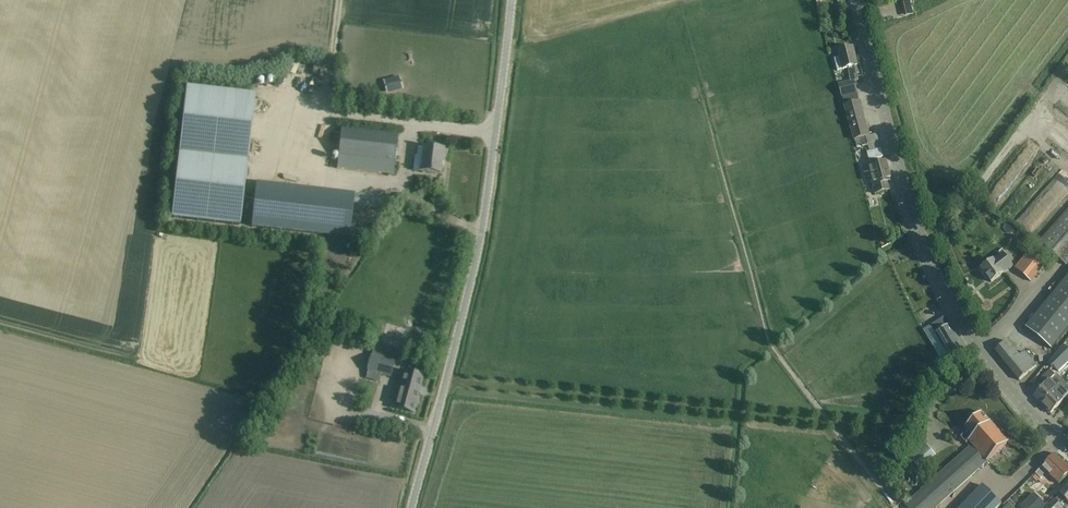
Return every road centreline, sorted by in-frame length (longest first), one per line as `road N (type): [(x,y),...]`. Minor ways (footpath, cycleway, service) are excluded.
road 1 (unclassified): [(411,507),(478,249),(511,0)]
road 2 (tertiary): [(1067,449),(997,377),(948,301),(917,230),(854,0)]

